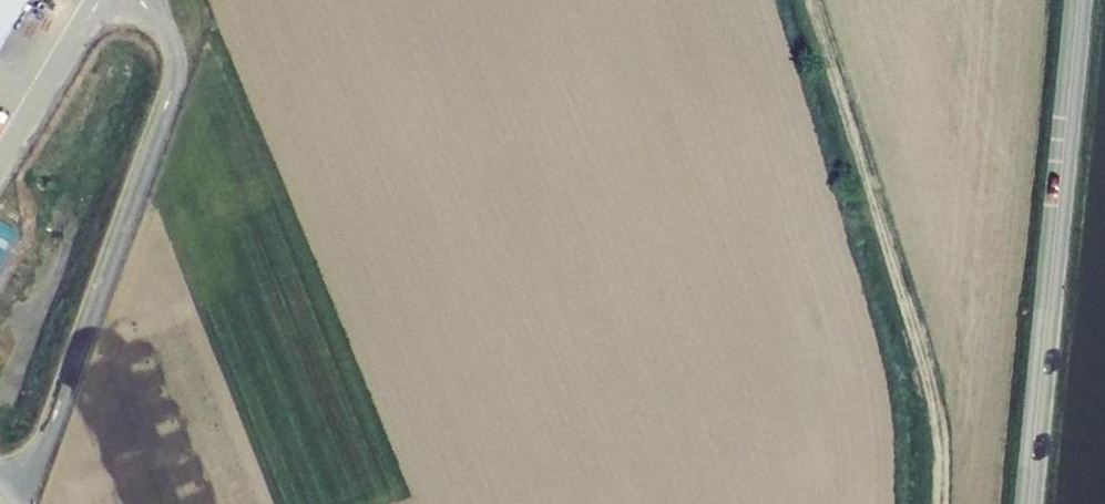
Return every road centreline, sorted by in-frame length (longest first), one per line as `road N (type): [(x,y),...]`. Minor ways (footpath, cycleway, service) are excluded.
road 1 (track): [(943,503),(943,433),(808,0)]
road 2 (tertiary): [(1029,503),(1079,0)]

